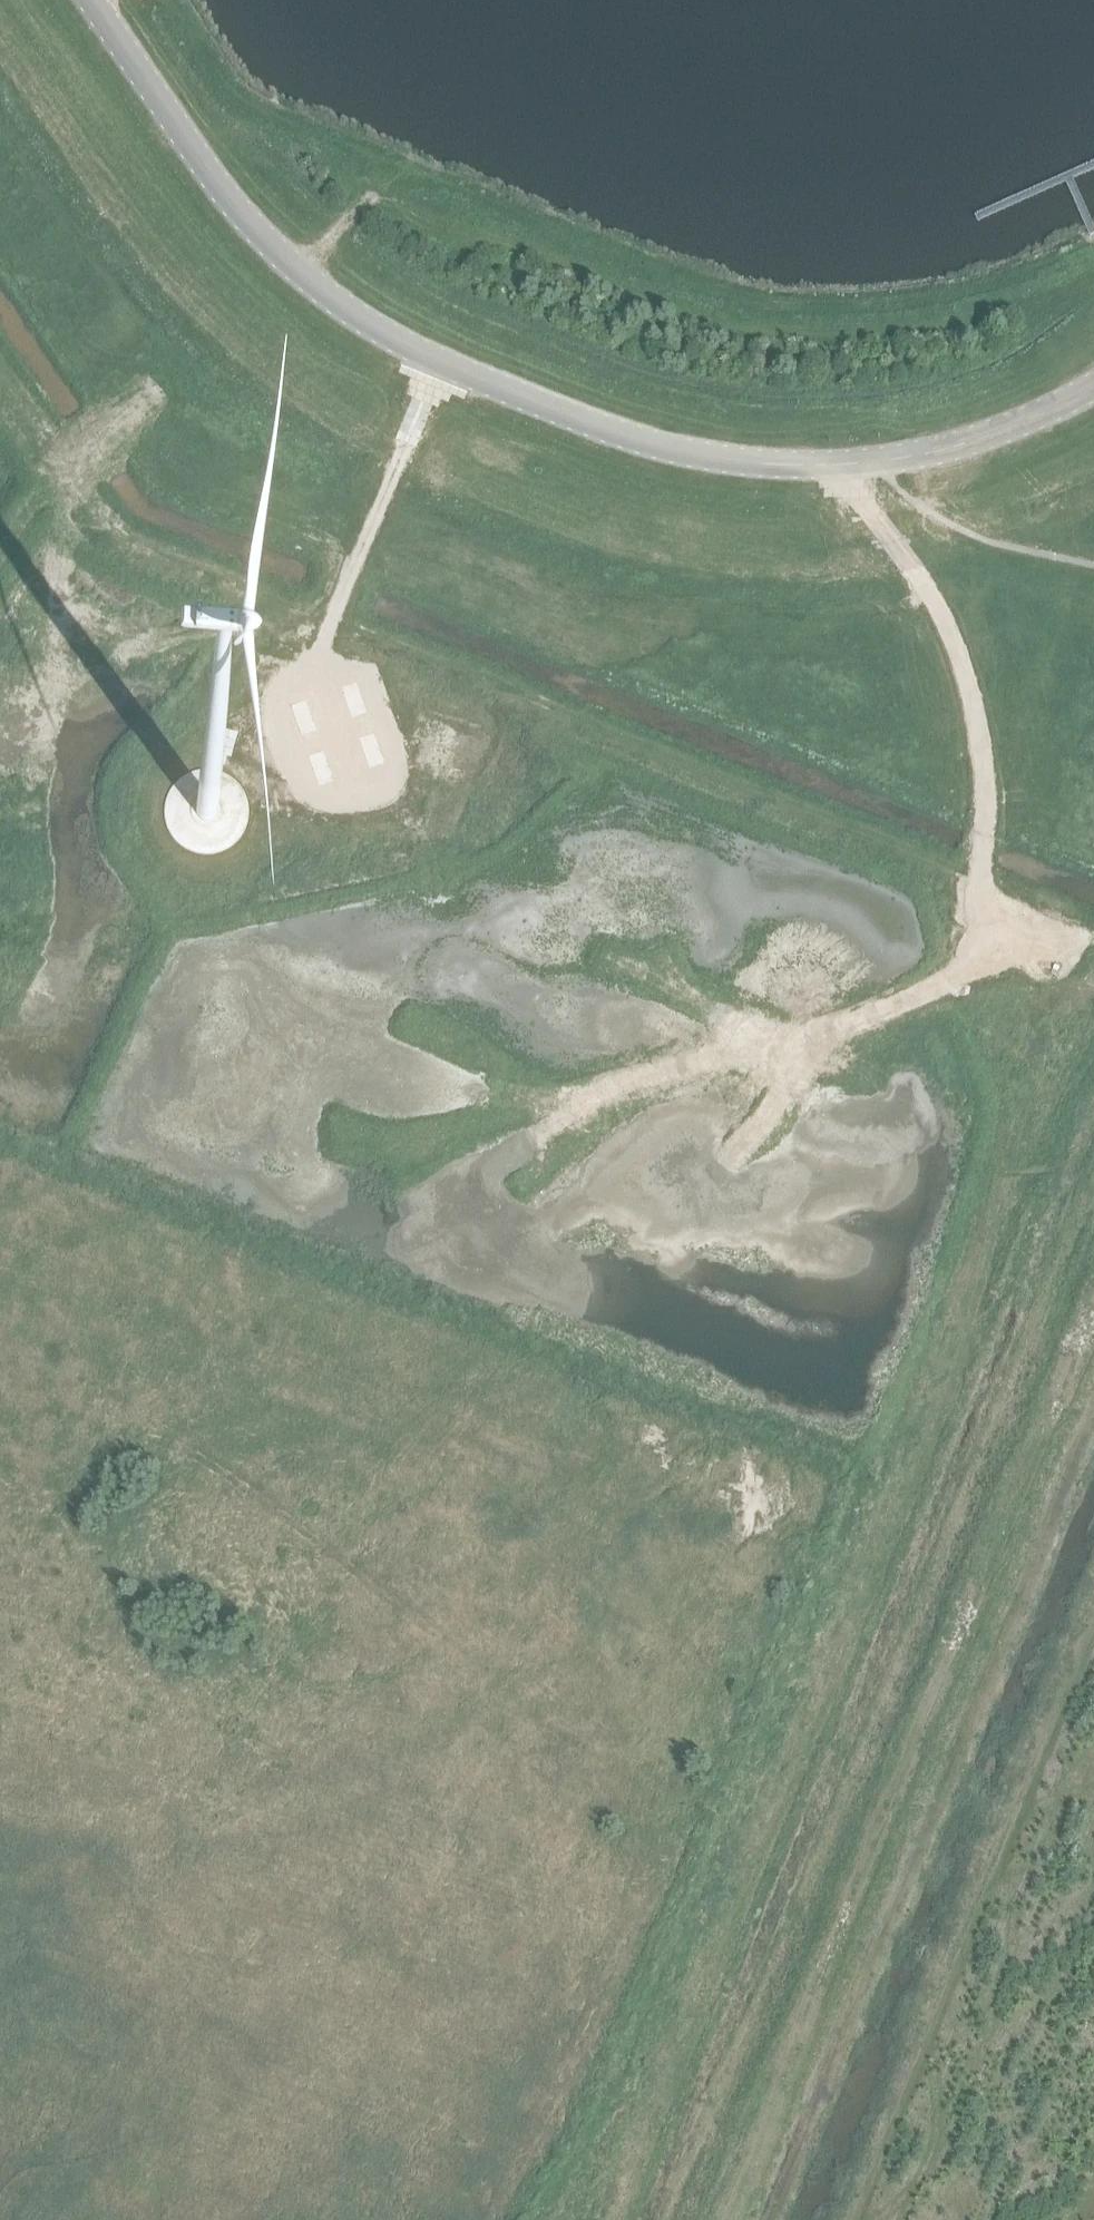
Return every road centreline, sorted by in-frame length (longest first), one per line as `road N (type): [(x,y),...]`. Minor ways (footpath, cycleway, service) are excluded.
road 1 (unclassified): [(1093,385),(964,444),(800,465),(708,457),(506,397),(404,349),(265,248),(89,0)]

